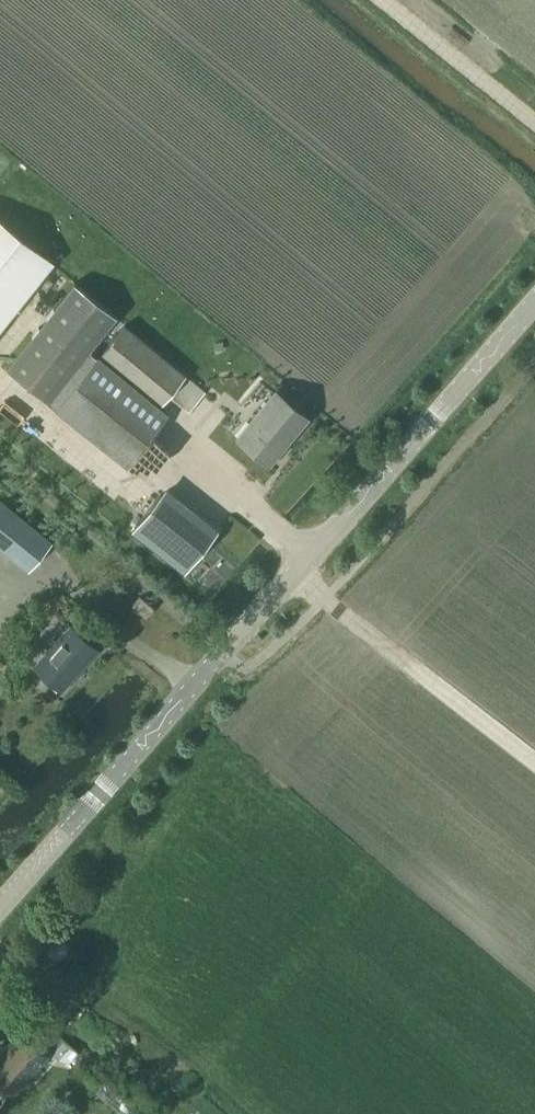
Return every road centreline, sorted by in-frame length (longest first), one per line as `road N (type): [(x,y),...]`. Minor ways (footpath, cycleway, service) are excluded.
road 1 (tertiary): [(0,905),(534,301)]
road 2 (track): [(292,574),(534,762)]
road 3 (track): [(534,101),(412,0)]

